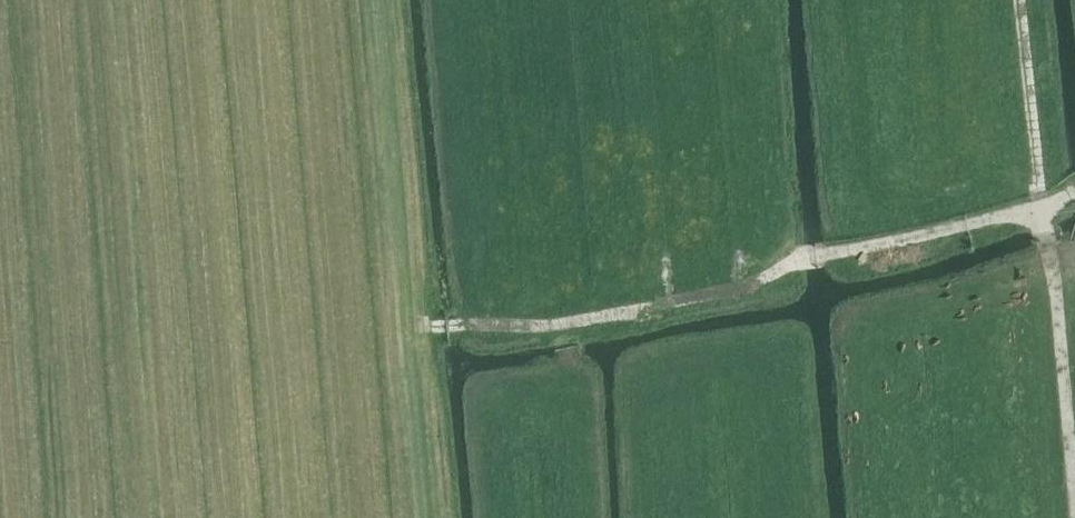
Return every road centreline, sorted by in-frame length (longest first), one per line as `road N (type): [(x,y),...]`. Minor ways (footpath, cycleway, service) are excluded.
road 1 (track): [(428,325),(556,325),(744,289),(809,258),(1040,209)]
road 2 (track): [(428,325),(412,328),(382,0)]
road 3 (track): [(1071,517),(1062,353),(1040,209)]
road 4 (track): [(1020,0),(1040,209),(1074,193)]
road 5 (track): [(412,328),(425,517)]

